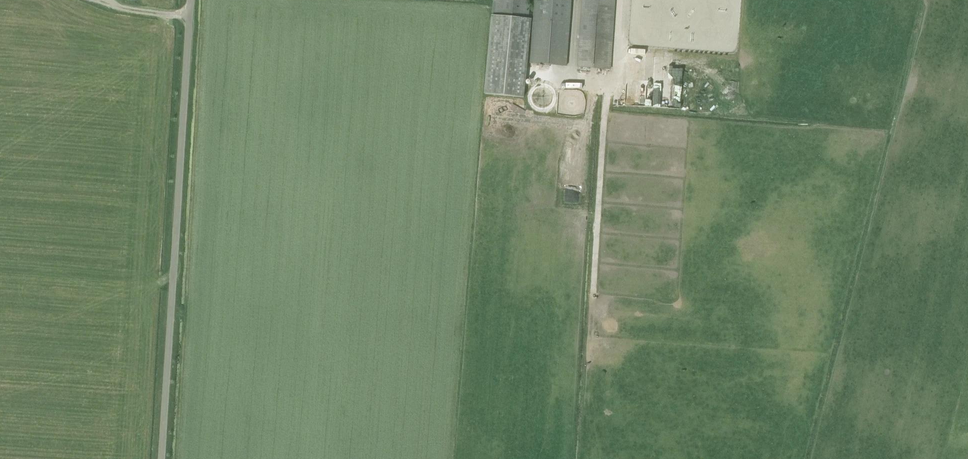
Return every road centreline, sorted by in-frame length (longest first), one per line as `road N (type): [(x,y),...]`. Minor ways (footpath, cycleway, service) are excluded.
road 1 (unclassified): [(161,458),(188,0)]

